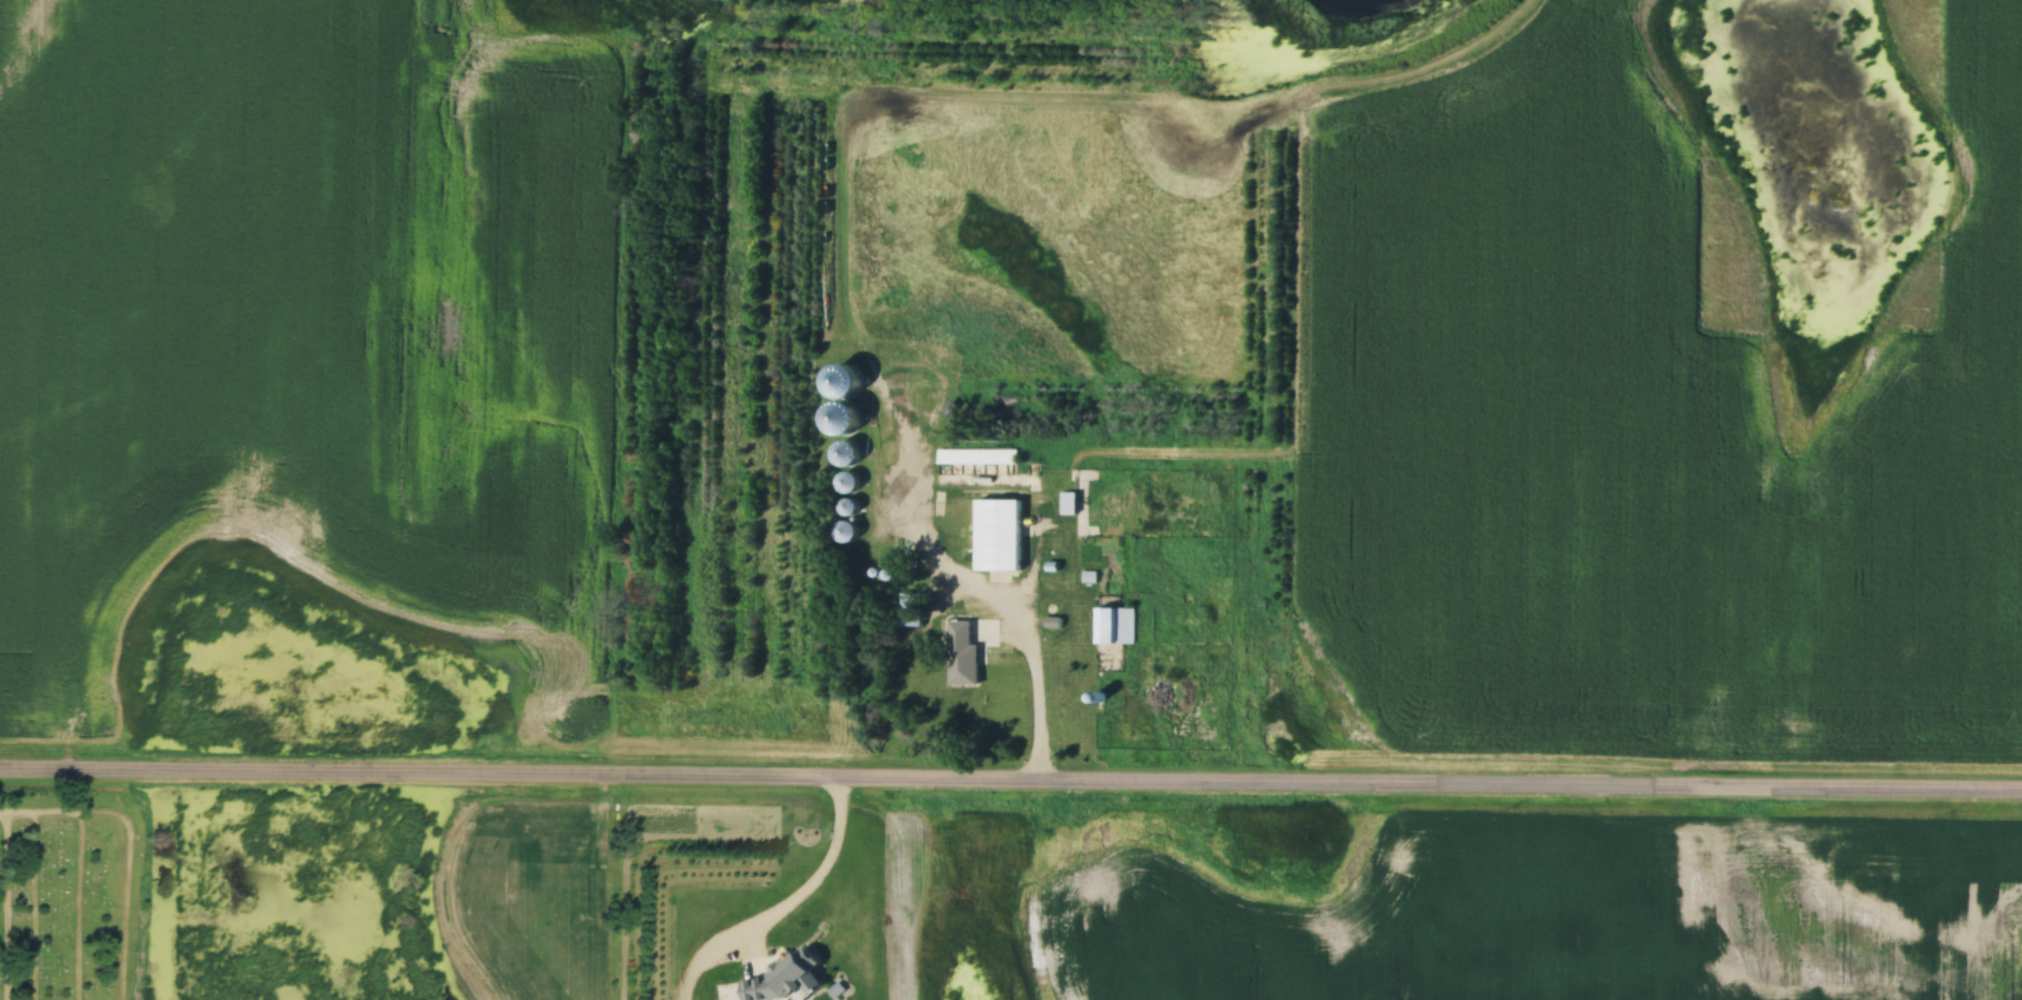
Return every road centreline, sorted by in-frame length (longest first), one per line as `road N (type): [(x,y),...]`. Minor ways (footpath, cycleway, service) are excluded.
road 1 (tertiary): [(2021,790),(836,770),(0,770)]

